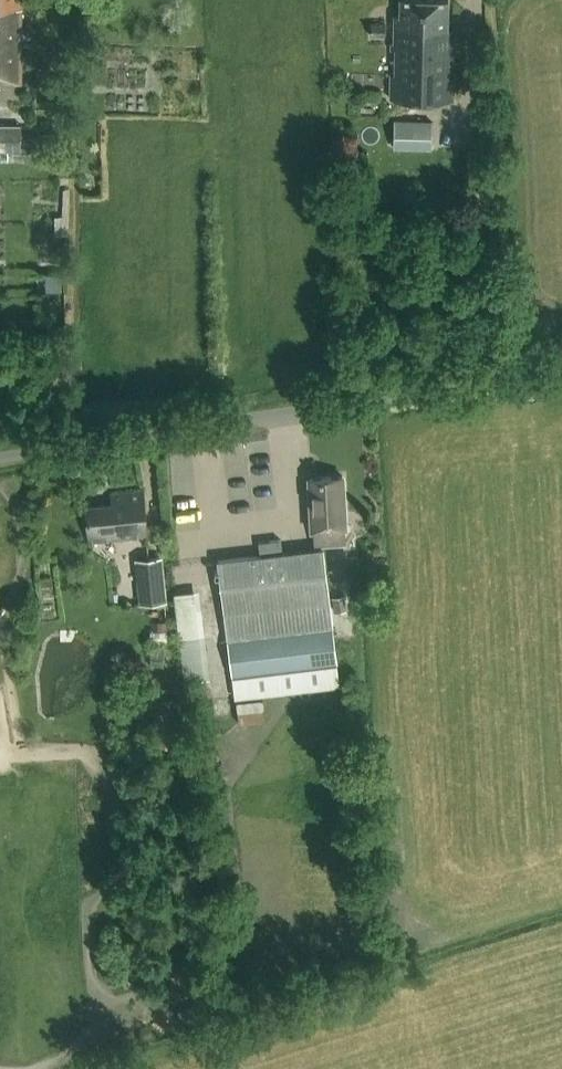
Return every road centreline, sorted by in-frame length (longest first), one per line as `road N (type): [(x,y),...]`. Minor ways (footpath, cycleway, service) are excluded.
road 1 (unclassified): [(0,457),(561,370)]

